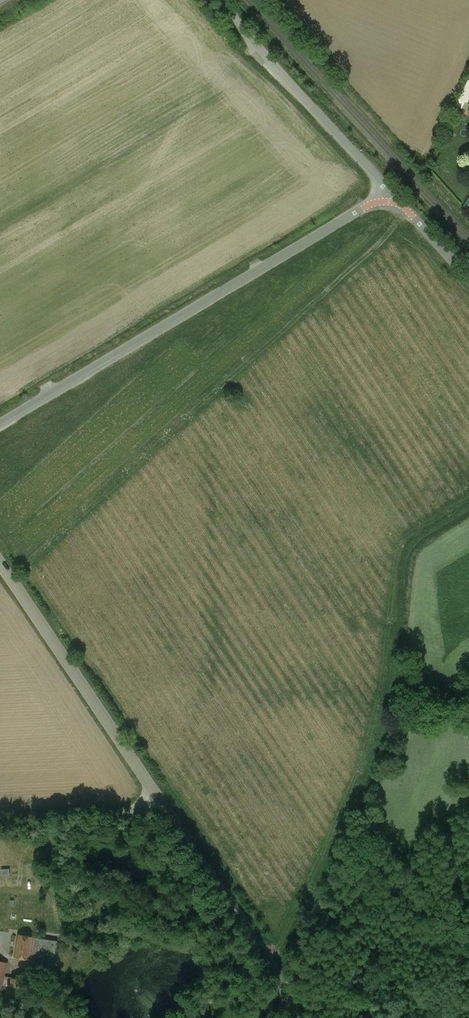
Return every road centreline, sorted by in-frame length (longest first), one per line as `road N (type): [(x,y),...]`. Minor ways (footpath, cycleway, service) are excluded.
road 1 (unclassified): [(0,424),(390,193),(468,283)]
road 2 (unclassified): [(0,559),(263,951),(298,1017)]

